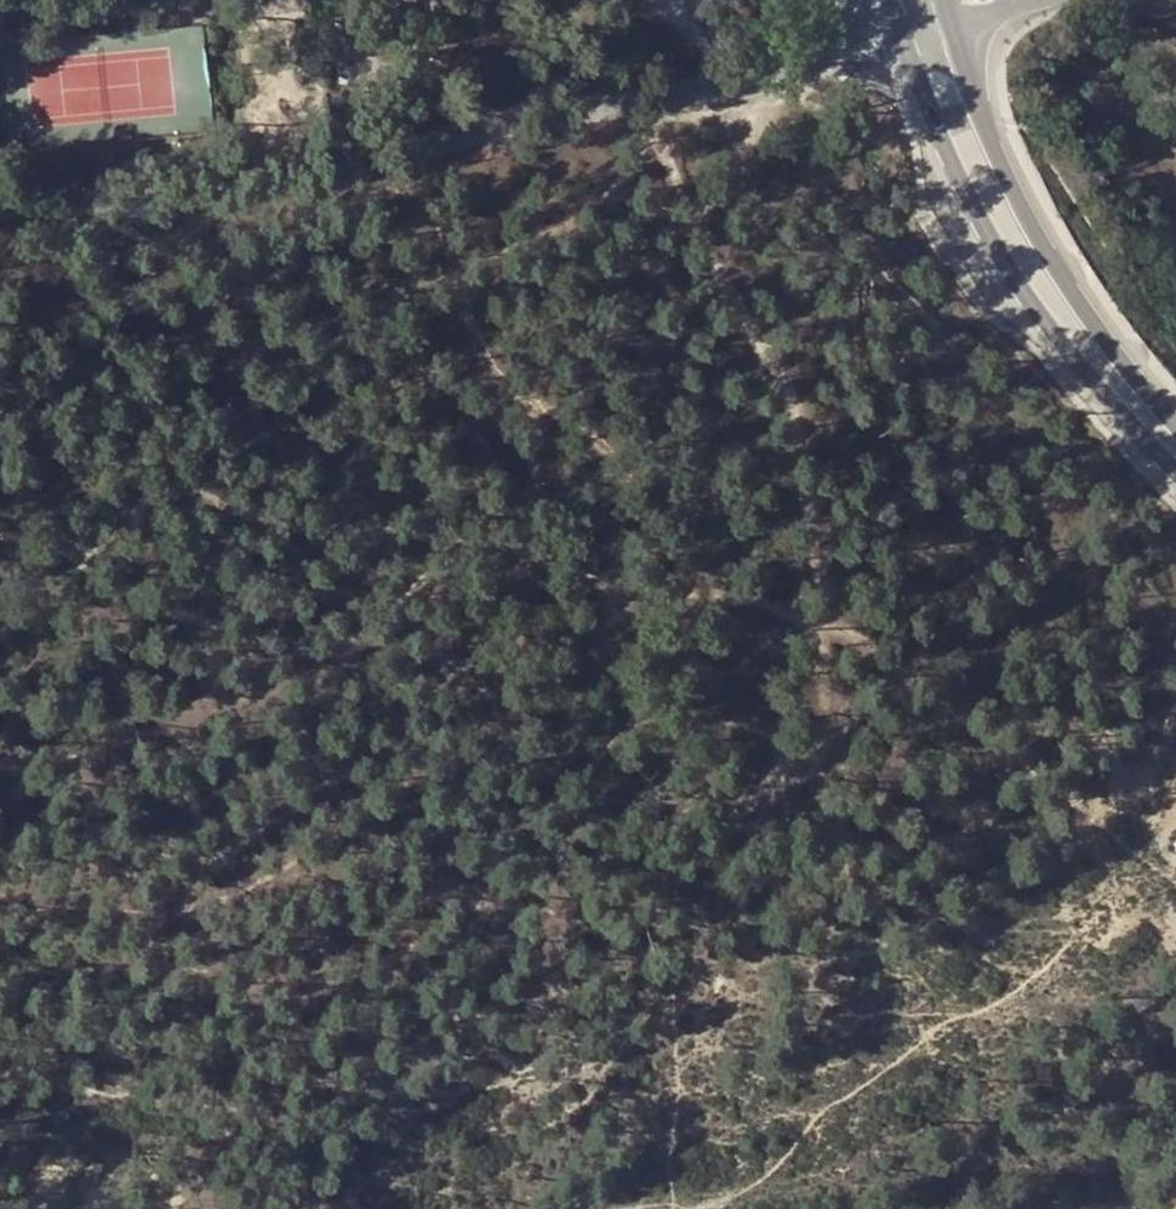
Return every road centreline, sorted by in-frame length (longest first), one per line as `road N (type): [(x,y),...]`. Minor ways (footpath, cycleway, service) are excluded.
road 1 (unclassified): [(815,65),(560,112),(190,198),(0,213)]
road 2 (primary): [(905,53),(970,203),(1033,305),(1175,470)]
road 3 (primary): [(1175,420),(1120,357),(1034,232),(956,32)]

